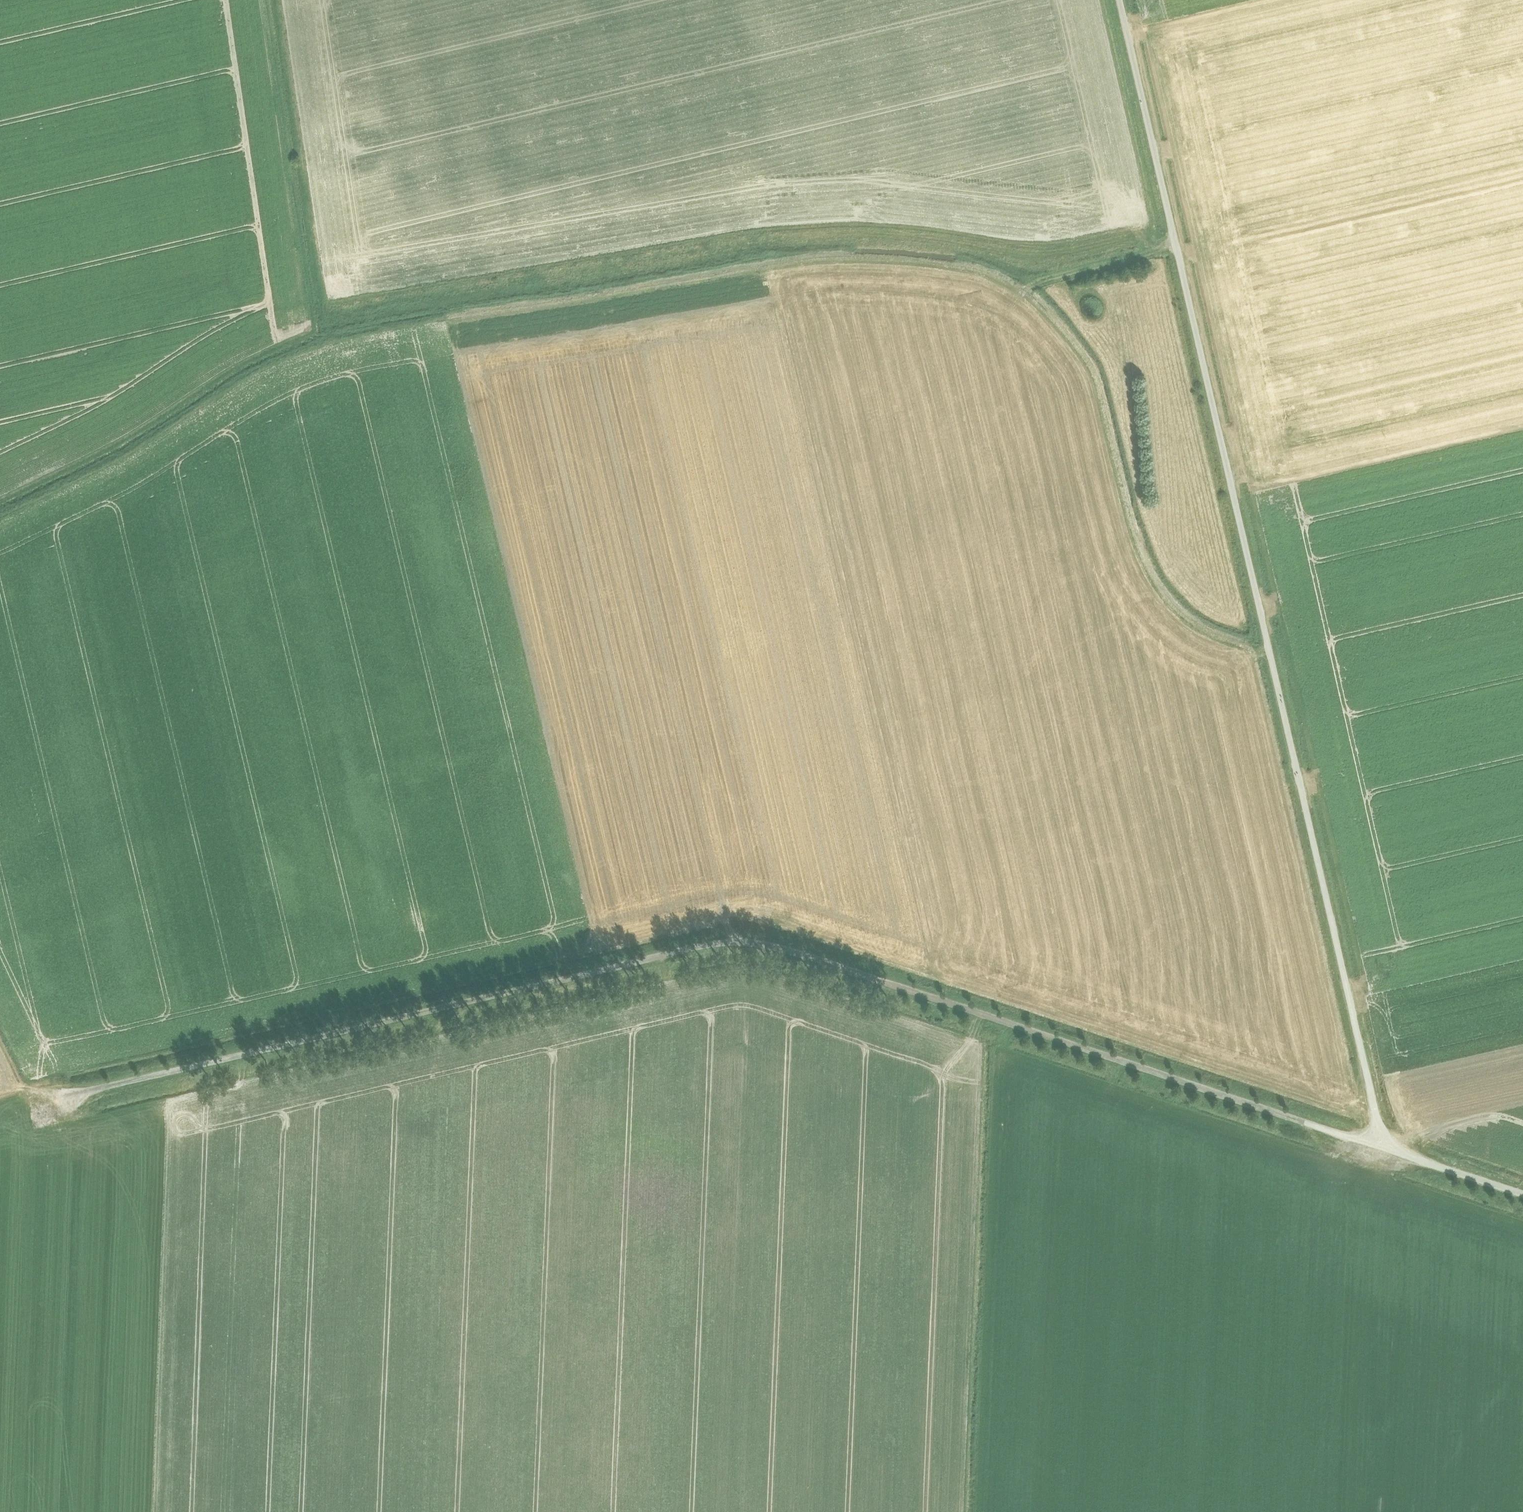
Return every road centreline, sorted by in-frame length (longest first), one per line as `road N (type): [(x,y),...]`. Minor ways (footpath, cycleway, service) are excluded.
road 1 (track): [(1376,1145),(747,941),(704,944),(58,1098)]
road 2 (unclassified): [(1522,1193),(1376,1145),(1119,0)]

